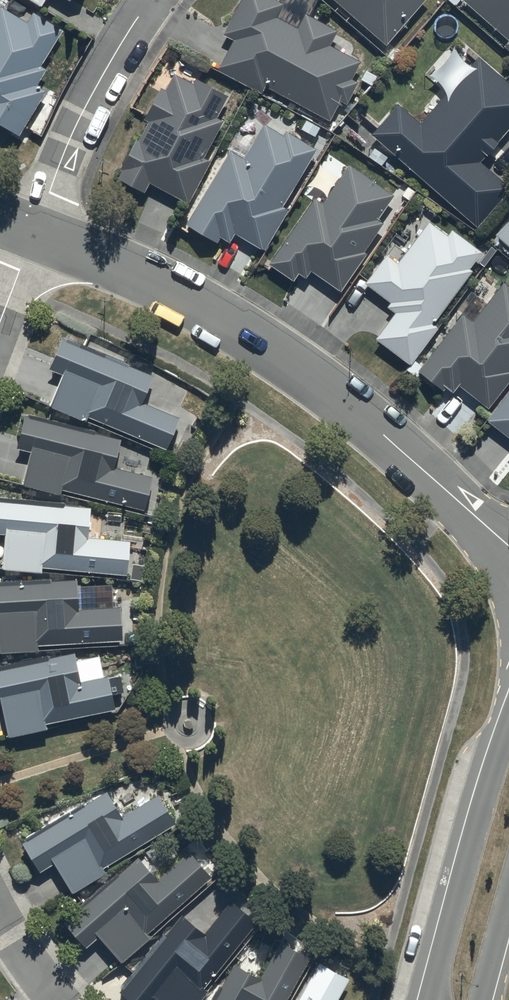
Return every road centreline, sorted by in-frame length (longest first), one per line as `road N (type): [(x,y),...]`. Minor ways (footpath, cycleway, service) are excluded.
road 1 (residential): [(508,543),(269,347),(125,270),(31,235)]
road 2 (tertiary): [(430,999),(508,722)]
road 3 (residential): [(31,235),(90,98),(152,0)]

